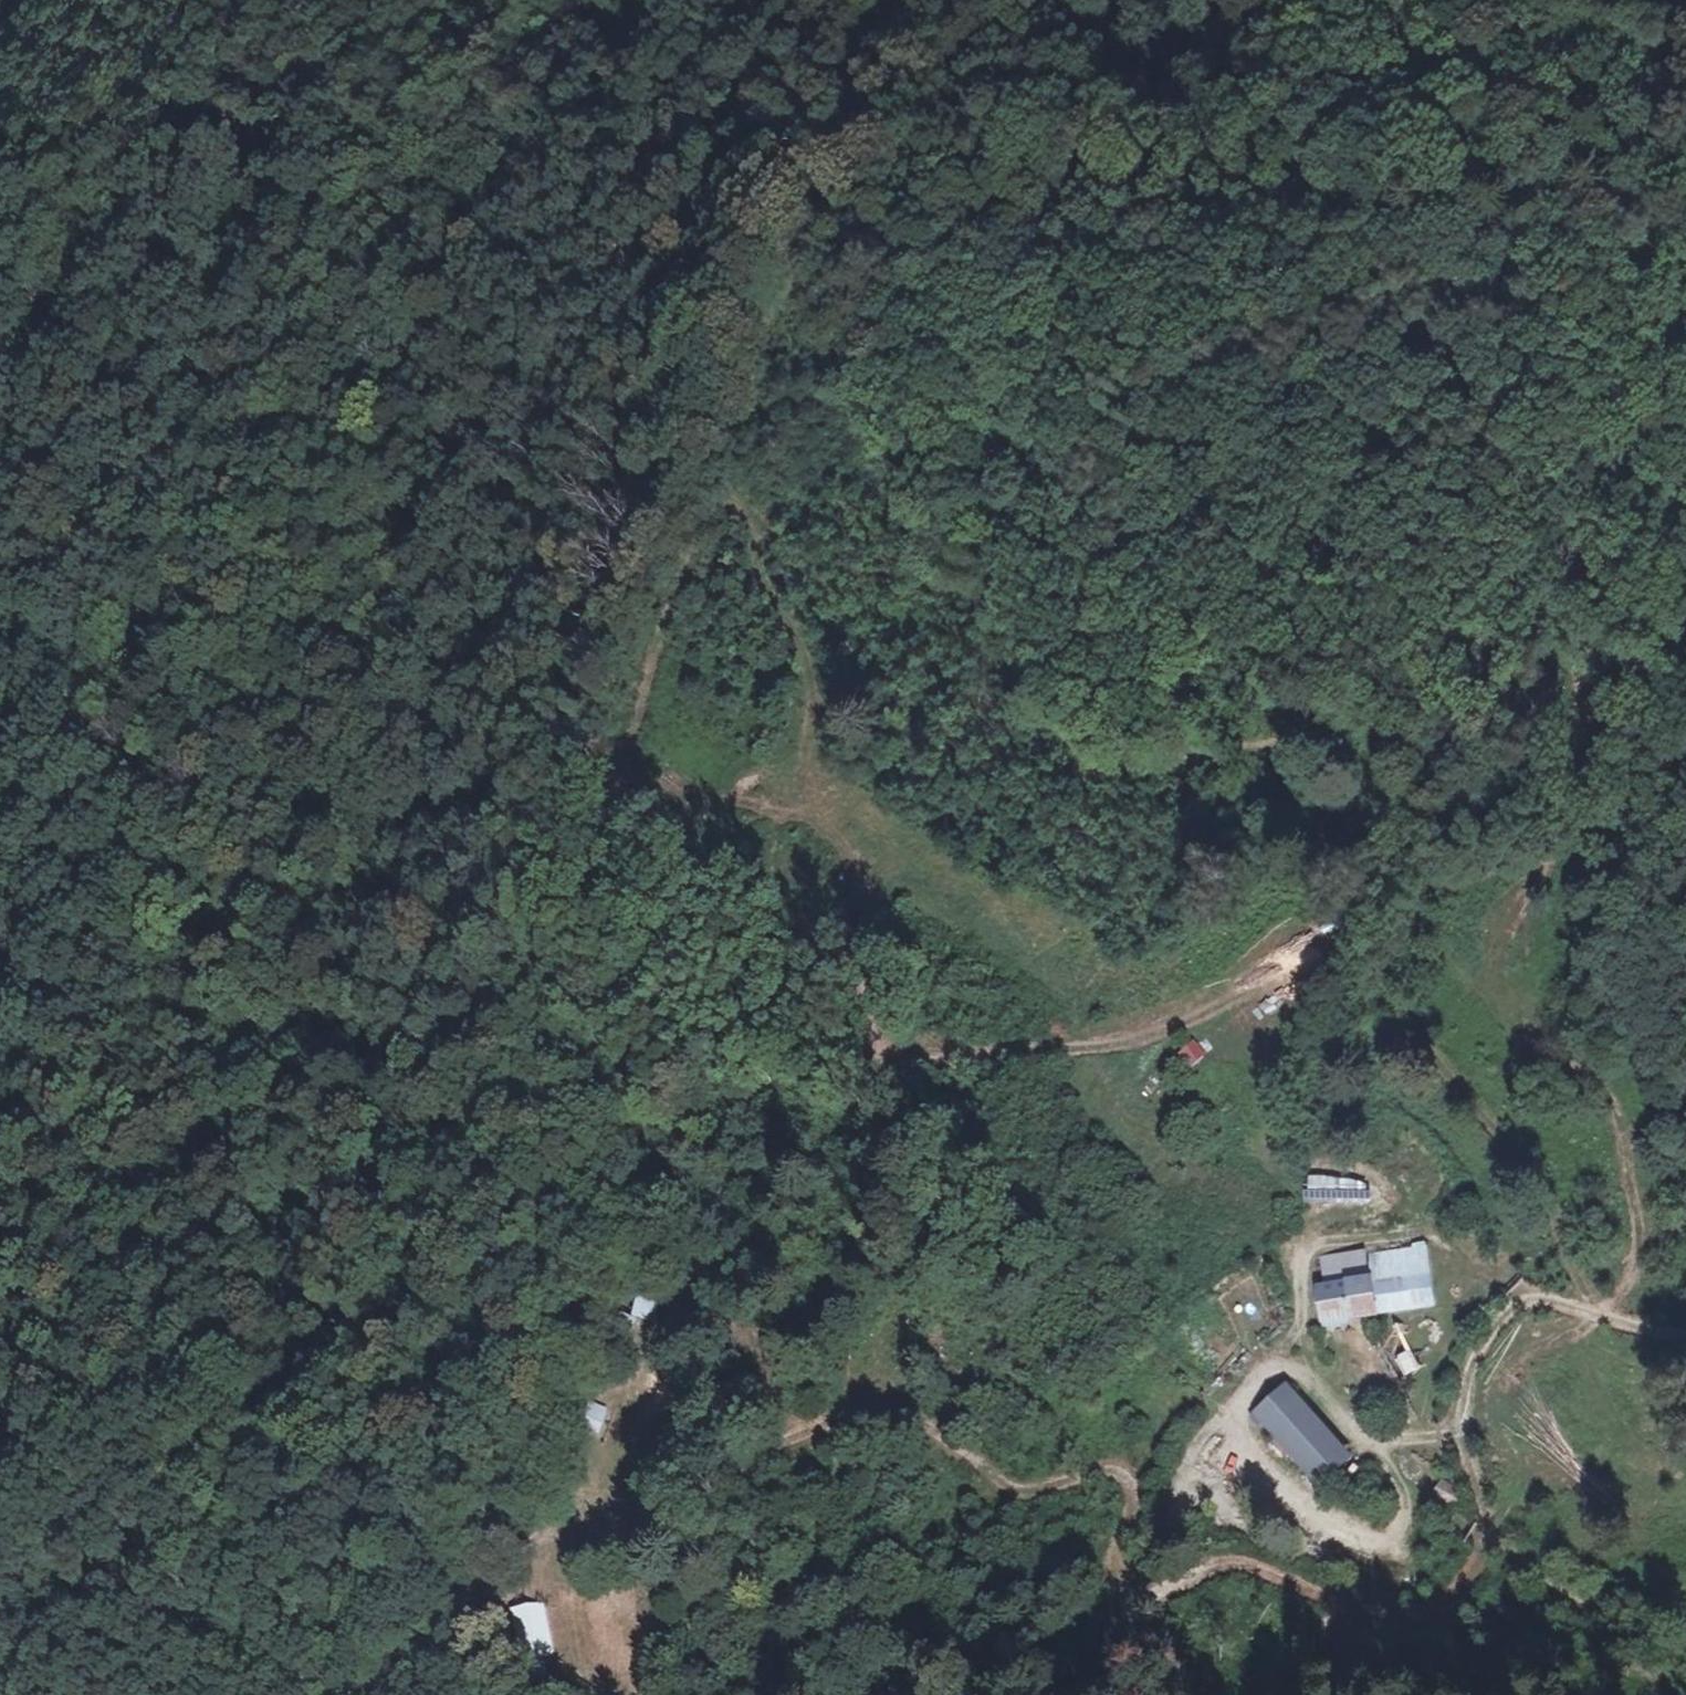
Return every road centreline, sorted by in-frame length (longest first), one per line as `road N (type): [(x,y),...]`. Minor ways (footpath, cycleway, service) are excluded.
road 1 (track): [(1685,1339),(1544,1304),(1518,1306),(1482,1345),(1458,1424),(1394,1445),(1376,1443),(1286,1367),(1265,1371),(1236,1408)]

